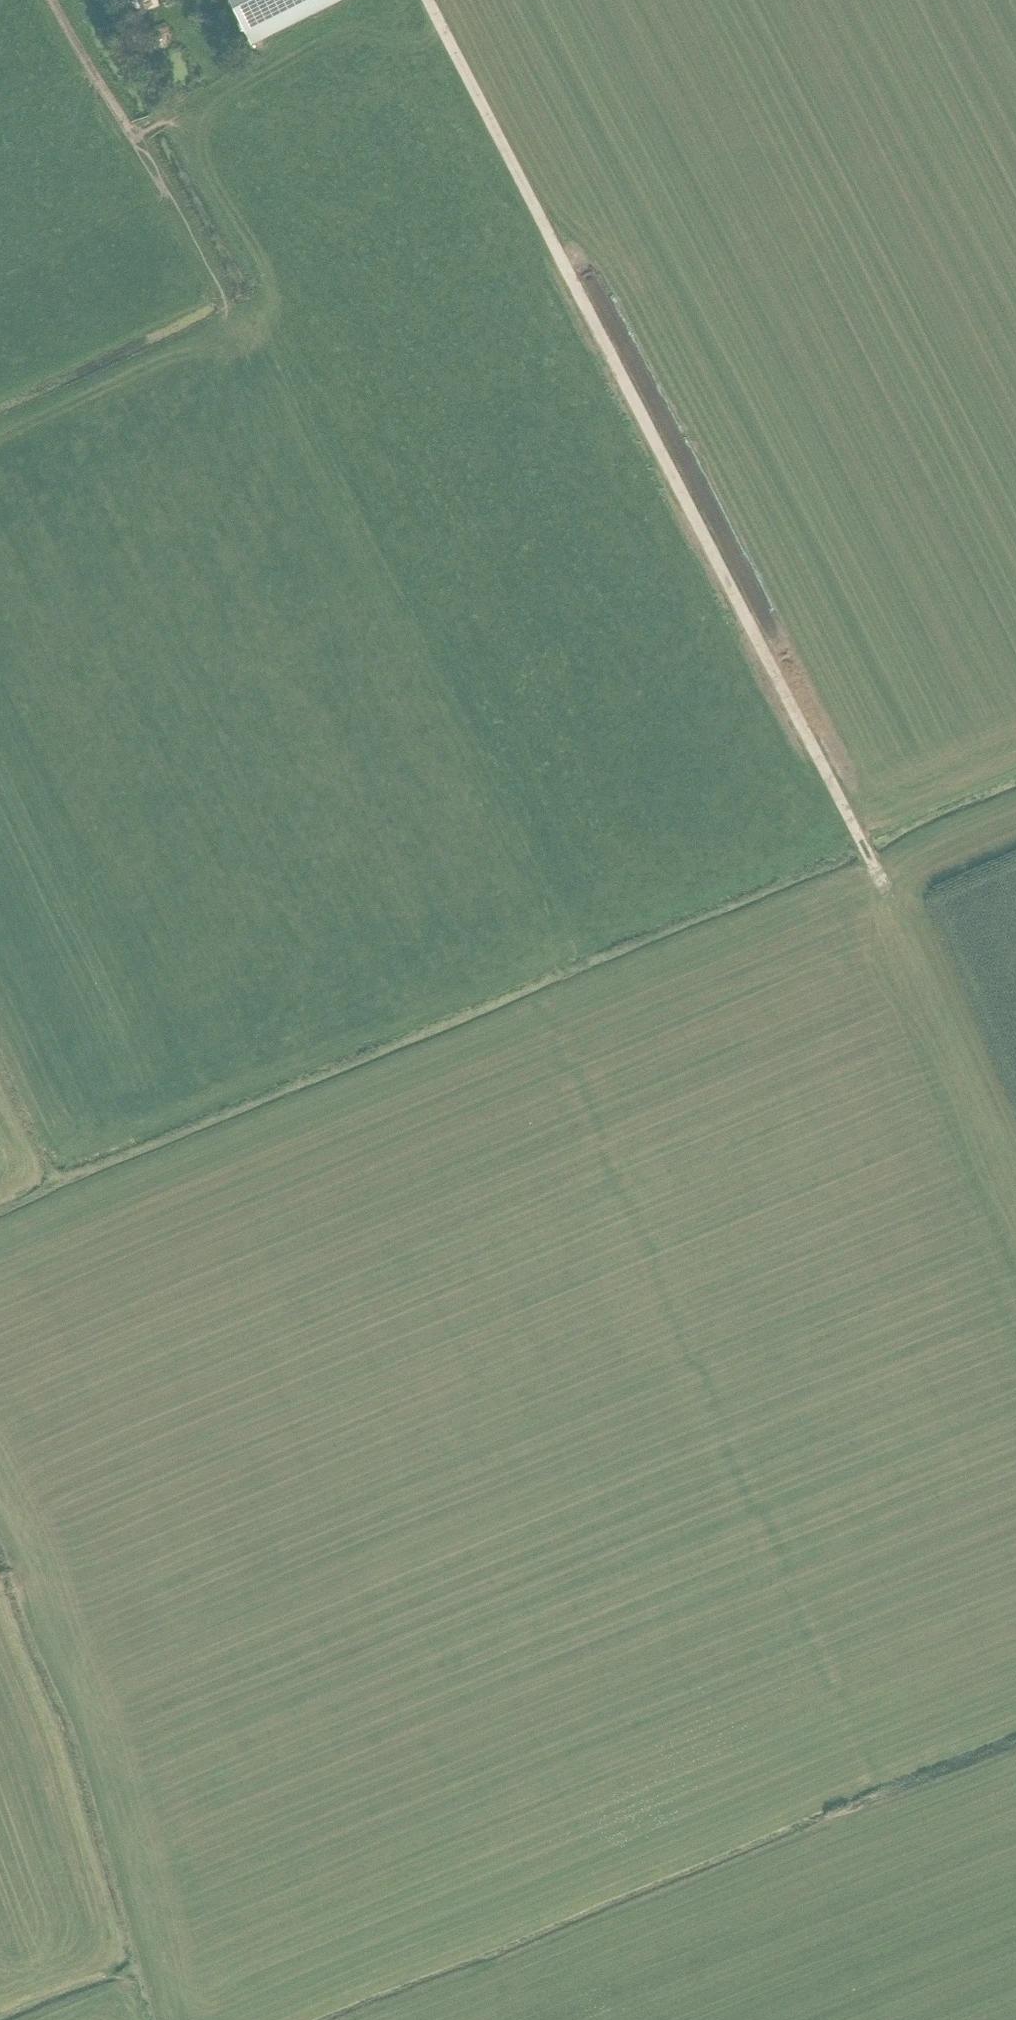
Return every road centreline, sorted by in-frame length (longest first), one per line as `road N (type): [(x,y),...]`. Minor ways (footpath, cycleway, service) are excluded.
road 1 (track): [(881,884),(426,0)]
road 2 (track): [(51,0),(238,331)]

